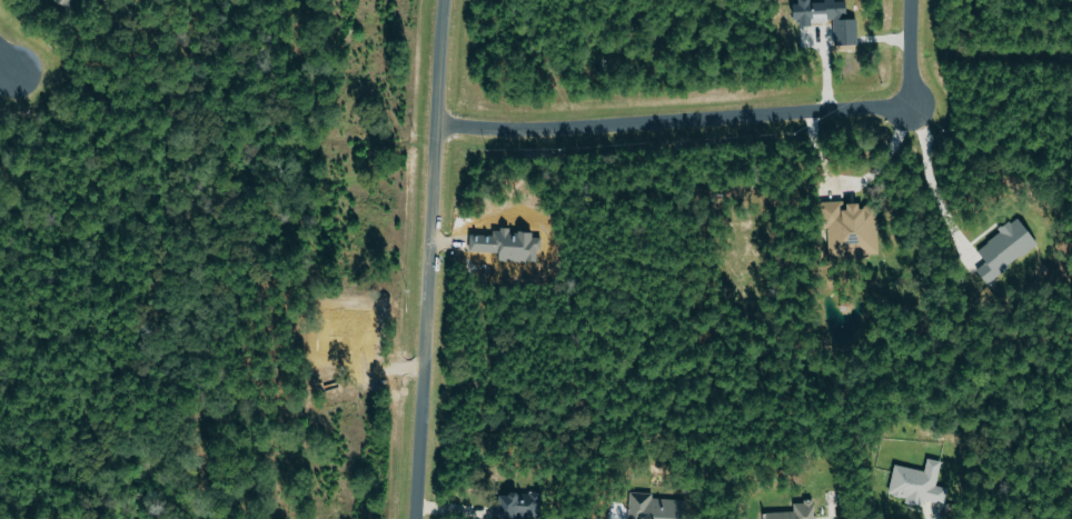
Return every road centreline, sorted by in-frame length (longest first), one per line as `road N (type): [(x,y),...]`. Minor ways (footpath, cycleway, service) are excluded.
road 1 (residential): [(435,126),(532,129),(896,106),(912,90),(911,0)]
road 2 (residential): [(444,0),(414,518)]

